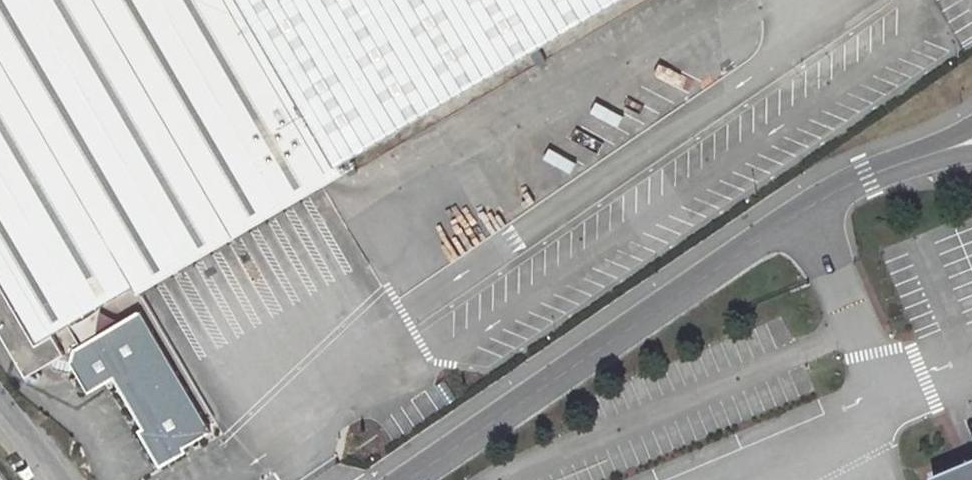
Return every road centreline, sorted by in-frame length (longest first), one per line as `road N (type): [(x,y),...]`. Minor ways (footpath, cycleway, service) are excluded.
road 1 (unclassified): [(906,162),(810,207),(410,479)]

